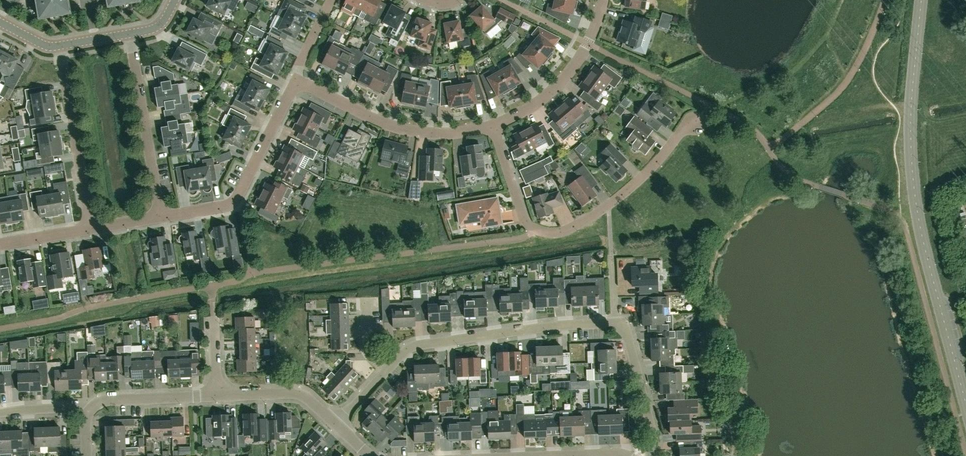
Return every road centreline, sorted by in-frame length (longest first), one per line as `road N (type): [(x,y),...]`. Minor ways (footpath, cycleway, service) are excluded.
road 1 (unclassified): [(965,405),(913,181),(921,0)]
road 2 (residential): [(700,115),(632,190),(582,226),(548,235),(524,219),(496,124)]
road 3 (residential): [(388,371),(420,343),(615,325)]
road 4 (residential): [(294,79),(391,125),(458,133),(496,124)]
road 5 (residential): [(162,219),(241,197),(294,79)]
road 6 (residential): [(162,219),(130,33)]
road 7 (residential): [(92,230),(60,46)]
road 8 (residential): [(496,124),(559,86),(589,44),(603,0)]
road 9 (residential): [(647,455),(652,430),(629,333),(615,325)]
road 10 (residential): [(219,396),(100,400),(89,408)]
road 11 (residential): [(338,428),(300,394),(219,396)]

